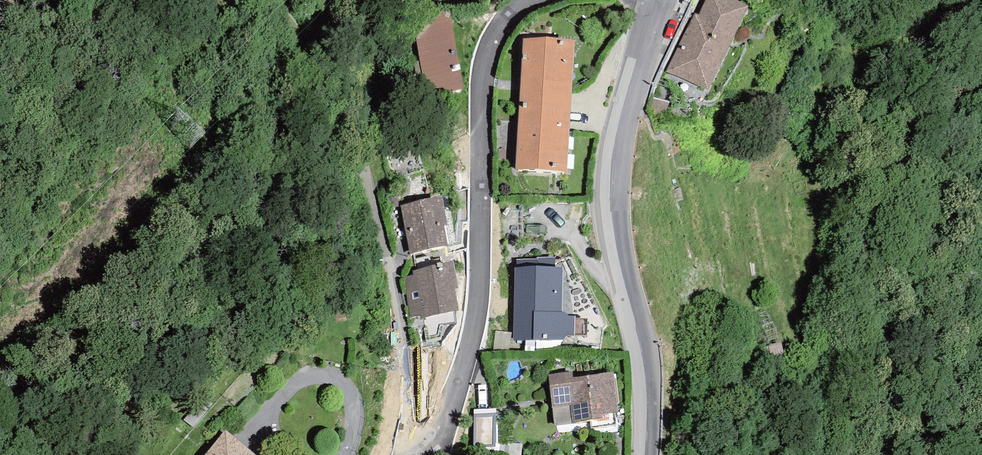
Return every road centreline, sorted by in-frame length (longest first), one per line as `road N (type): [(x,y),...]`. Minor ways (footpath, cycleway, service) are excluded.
road 1 (track): [(274,0),(320,60),(359,146),(412,369),(413,454)]
road 2 (residential): [(418,454),(437,437),(476,351),(486,290),(490,75),(505,28),(530,0)]
road 3 (tertiary): [(657,0),(615,144),(611,193),(647,377),(645,454)]

